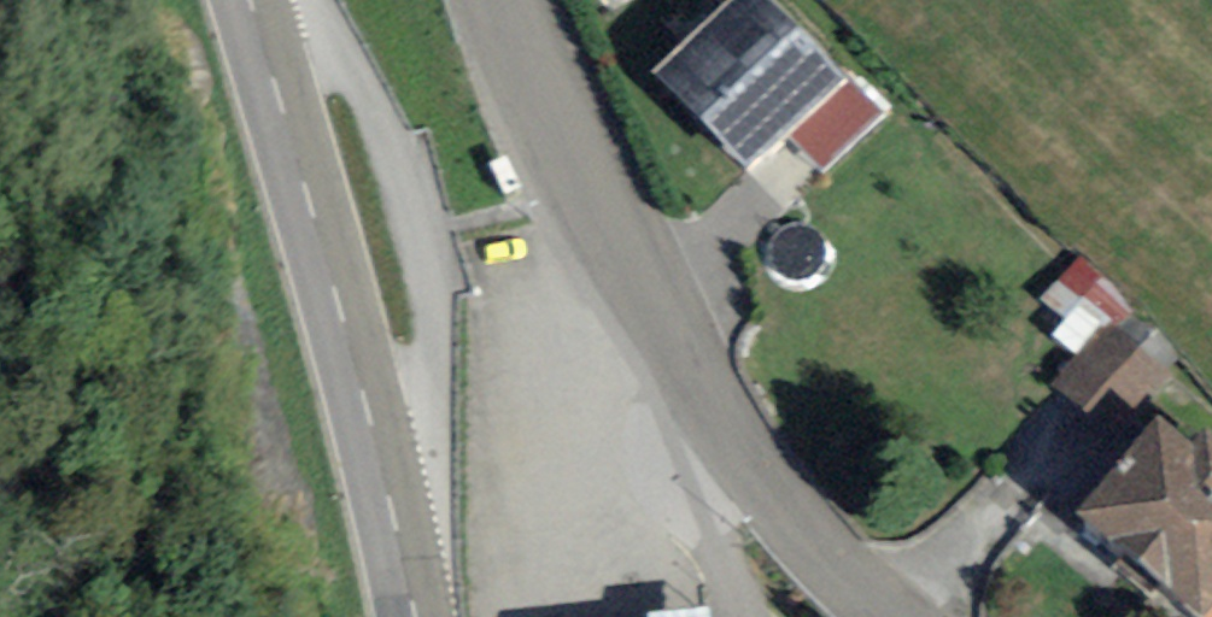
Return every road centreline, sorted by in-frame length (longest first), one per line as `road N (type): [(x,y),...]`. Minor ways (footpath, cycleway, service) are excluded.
road 1 (secondary): [(249,0),(357,367),(416,616)]
road 2 (tertiary): [(741,447),(584,178),(510,0)]
road 3 (tertiary): [(891,616),(741,447)]
road 4 (residential): [(749,616),(715,527),(717,498),(741,447)]

